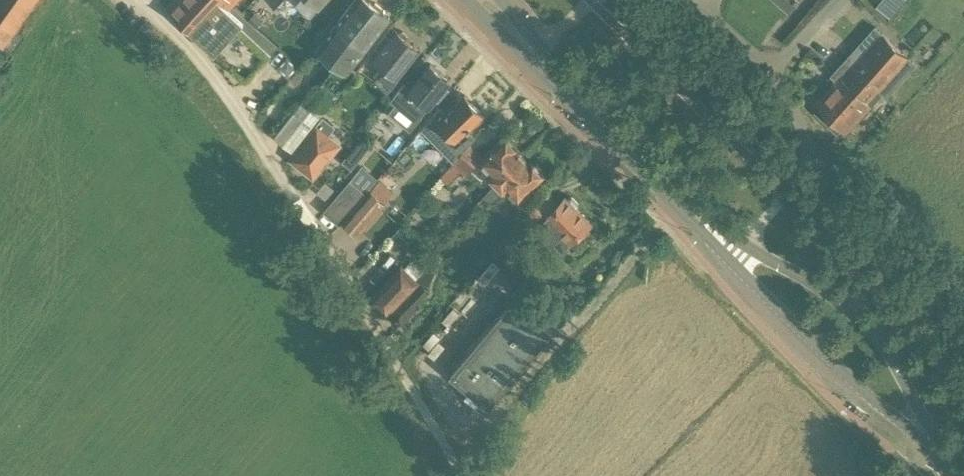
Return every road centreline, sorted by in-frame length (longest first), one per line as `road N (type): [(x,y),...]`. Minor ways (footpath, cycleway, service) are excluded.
road 1 (track): [(143,0),(182,36),(439,426),(463,475)]
road 2 (residential): [(736,252),(811,160),(801,125),(769,73),(695,0)]
road 3 (primary): [(933,447),(870,326),(819,286),(736,252)]
road 4 (primary): [(736,252),(533,52)]
road 5 (primary): [(736,252),(757,286),(828,358),(933,447)]

